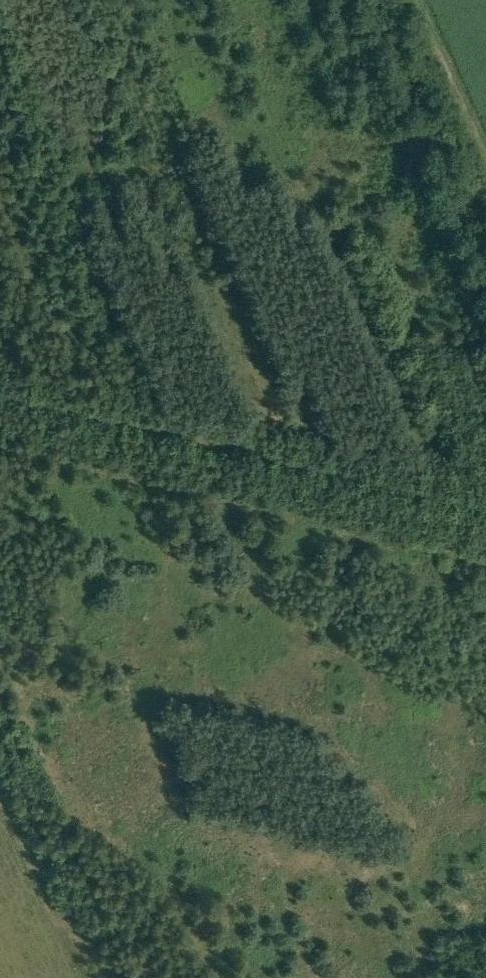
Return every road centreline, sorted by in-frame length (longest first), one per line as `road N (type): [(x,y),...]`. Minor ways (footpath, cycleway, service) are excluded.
road 1 (track): [(0,394),(485,507)]

